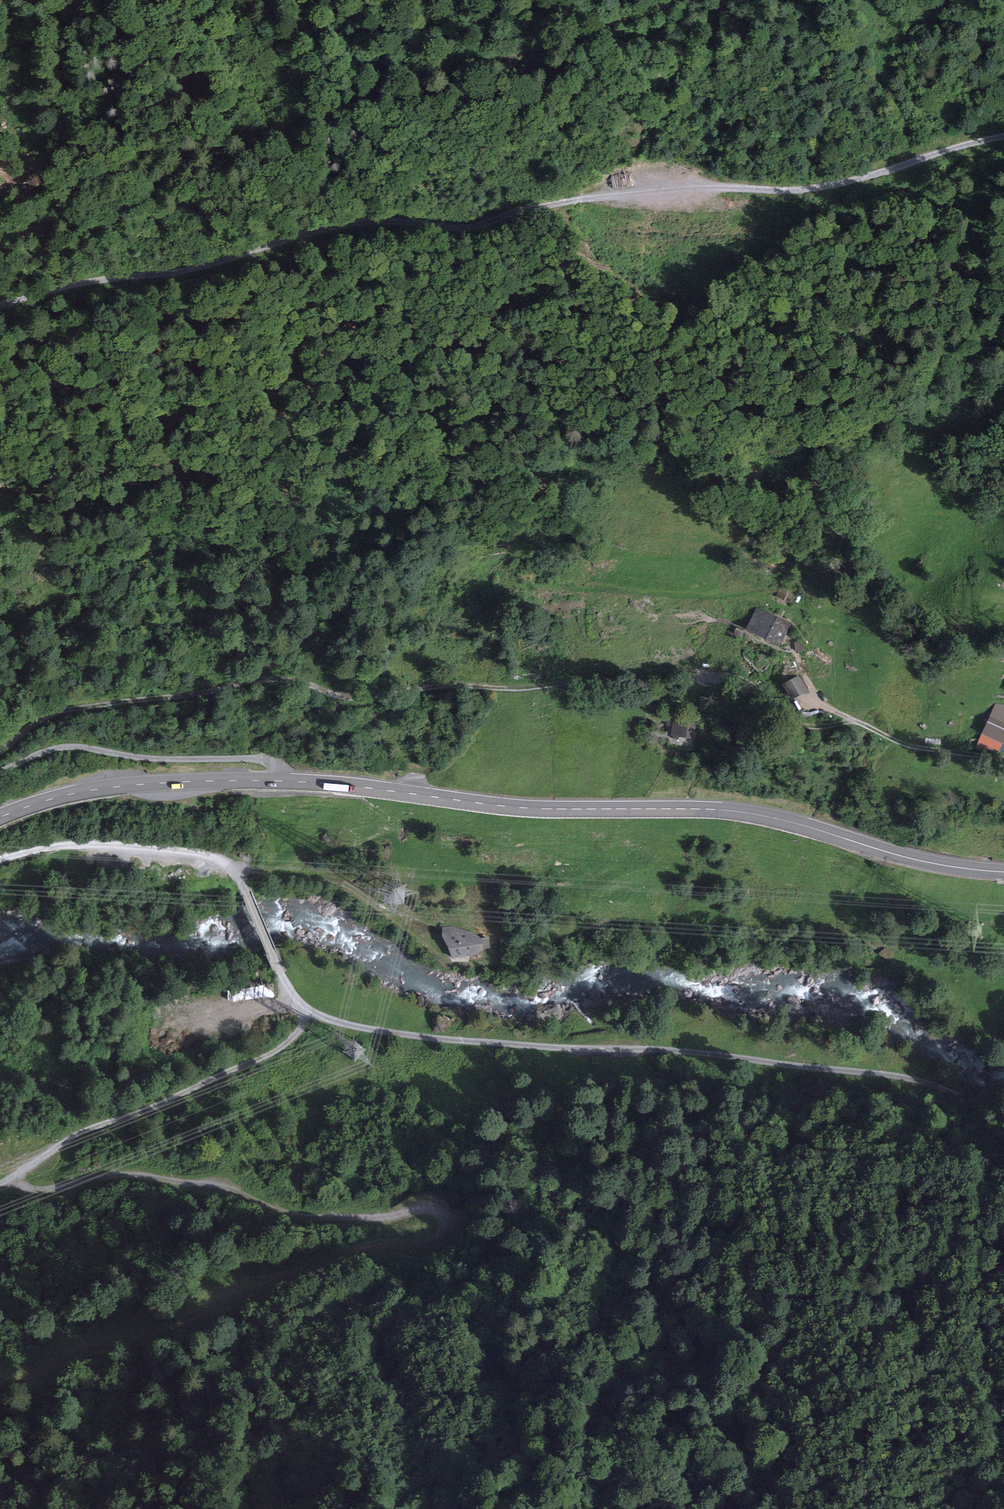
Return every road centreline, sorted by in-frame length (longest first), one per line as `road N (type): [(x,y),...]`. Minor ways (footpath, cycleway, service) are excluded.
road 1 (track): [(1003,139),(817,188),(641,187),(466,228),(341,226),(183,270),(93,281),(0,306)]
road 2 (secondary): [(0,816),(122,786),(326,782),(543,809),(713,808),(937,864),(1003,871)]
road 3 (track): [(10,1180),(40,1189),(131,1172),(224,1183),(294,1216),(389,1219),(429,1203),(444,1223),(442,1238),(425,1248),(366,1247),(269,1281),(178,1327),(87,1347),(0,1379)]
road 4 (track): [(0,752),(52,713),(249,680),(302,681),(362,700),(696,668)]
road 5 (track): [(0,239),(312,118),(673,0)]
road 6 (track): [(874,1072),(434,1038),(305,1012)]
road 7 (track): [(0,1184),(74,1136),(279,1049),(305,1012)]
road 8 (track): [(514,582),(764,596),(795,612),(808,634),(799,659)]
road 9 (track): [(0,771),(70,745),(155,758),(264,758),(286,780)]
road 10 (track): [(222,860),(83,843),(0,859)]
road 11 (track): [(434,934),(339,881),(234,870)]
road 12 (track): [(305,1012),(241,880),(222,860)]
road 13 (track): [(874,1072),(1003,1101)]

